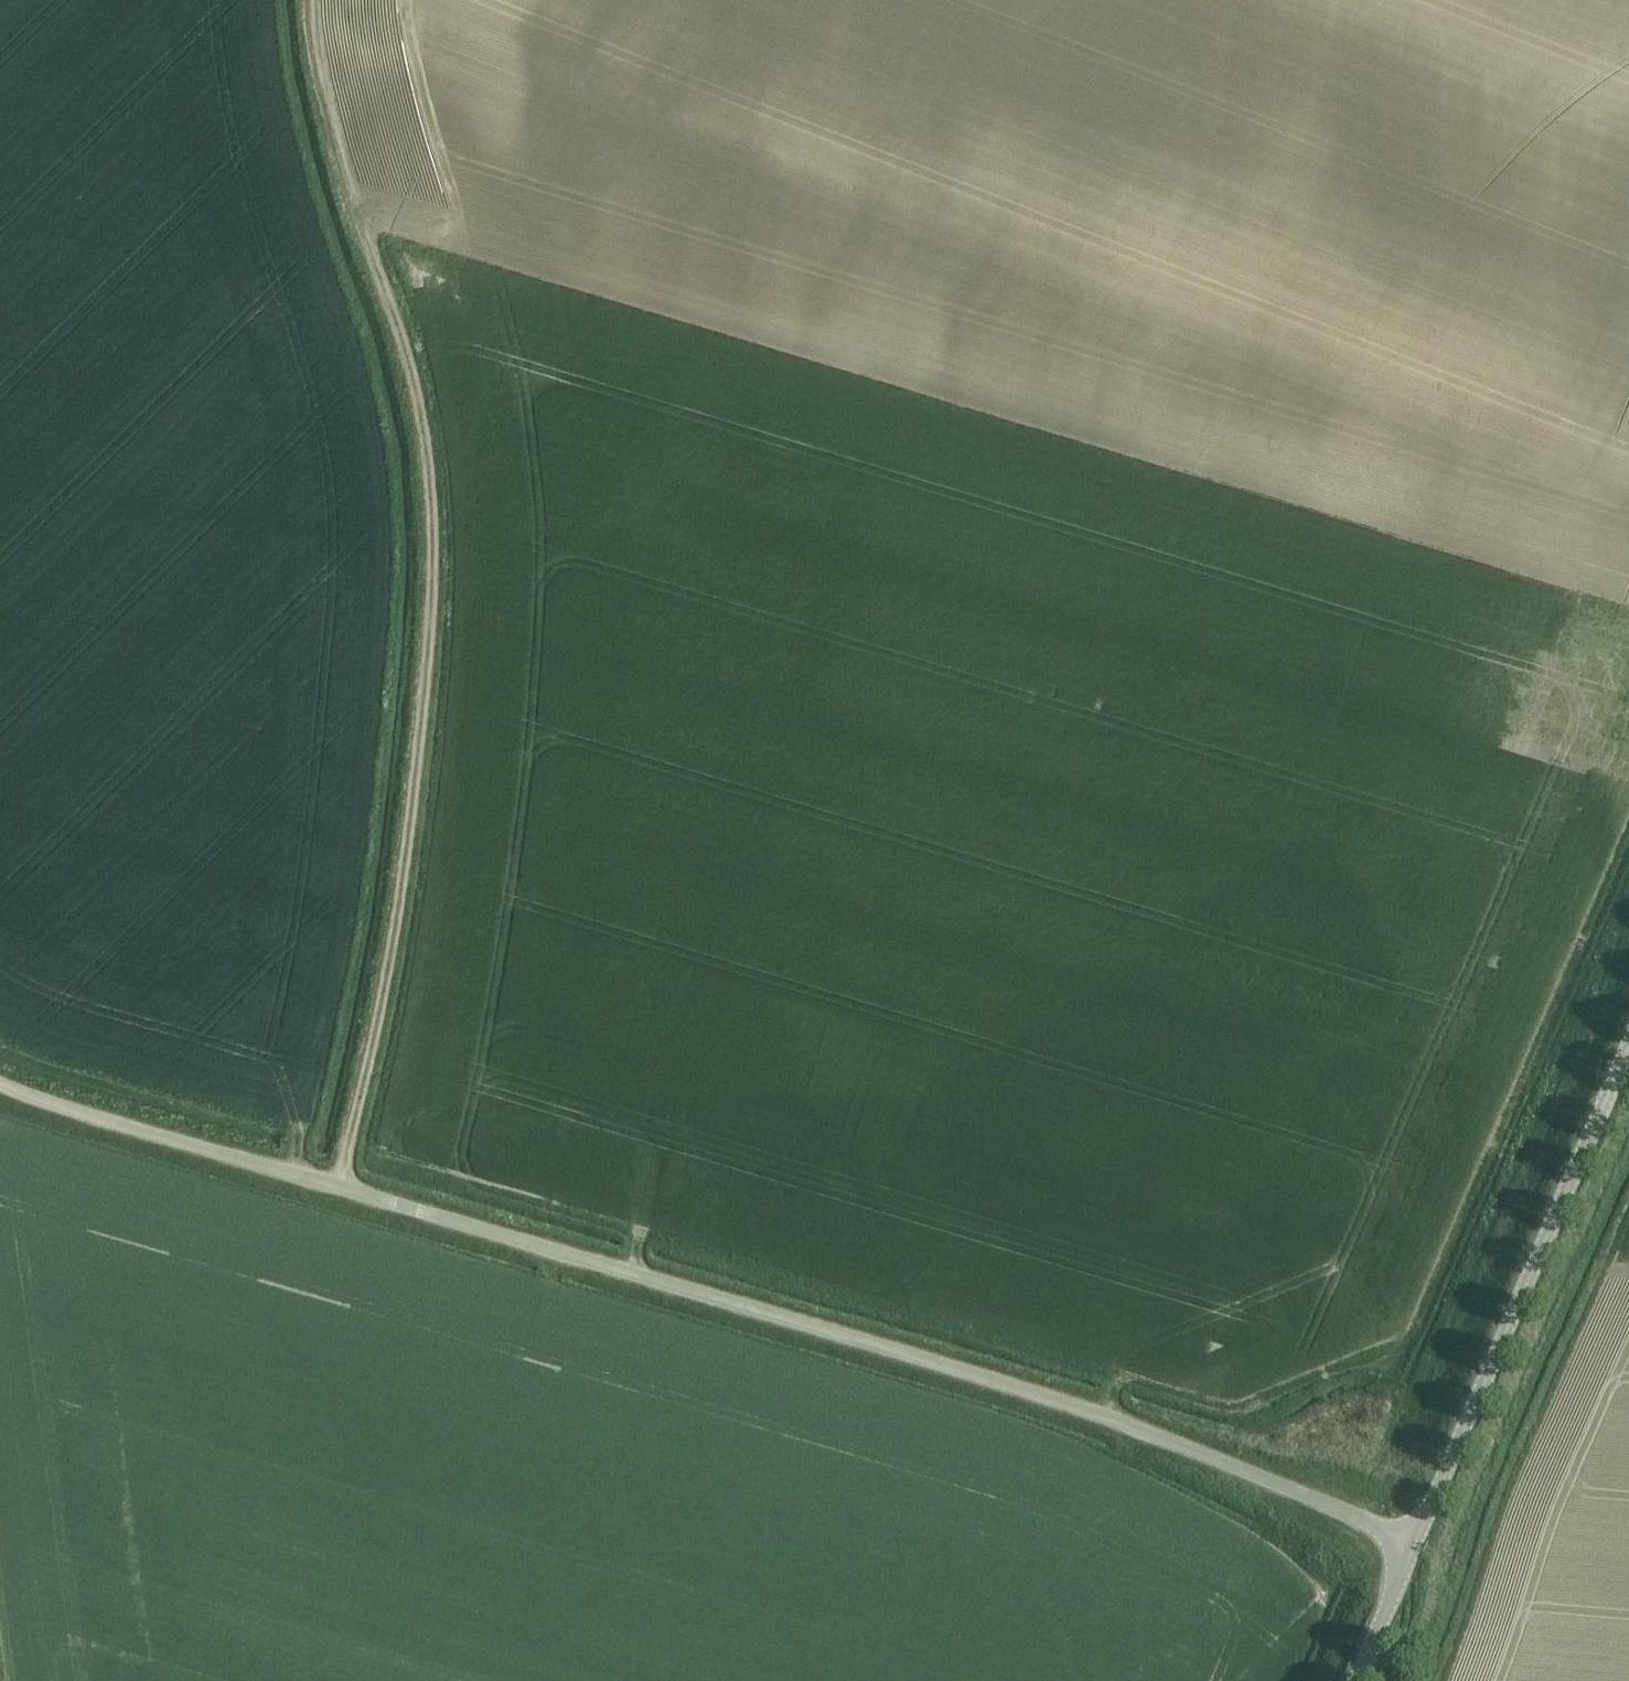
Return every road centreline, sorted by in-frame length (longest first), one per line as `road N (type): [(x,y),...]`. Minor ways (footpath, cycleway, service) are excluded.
road 1 (unclassified): [(1415,1543),(1108,1419),(0,1084)]
road 2 (unclassified): [(1415,1543),(1628,1041)]
road 3 (unclassified): [(1357,1680),(1415,1543)]

